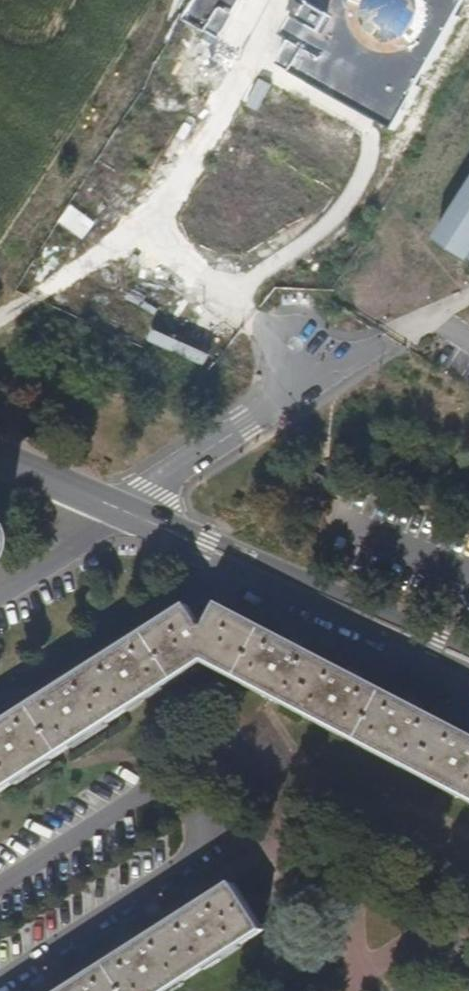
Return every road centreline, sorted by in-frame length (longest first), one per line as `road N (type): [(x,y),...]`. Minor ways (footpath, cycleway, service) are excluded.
road 1 (residential): [(125,514),(191,552),(468,670)]
road 2 (residential): [(468,649),(200,531),(125,514)]
road 3 (track): [(0,288),(180,0)]
road 4 (residential): [(0,594),(125,514)]
road 5 (residential): [(0,459),(125,514)]

